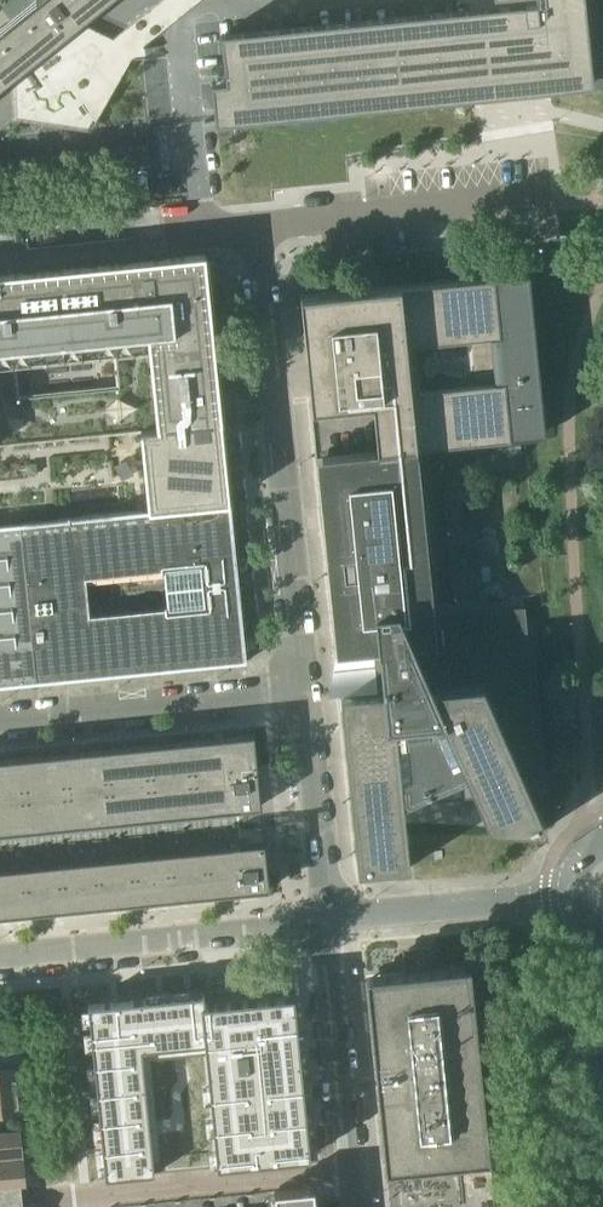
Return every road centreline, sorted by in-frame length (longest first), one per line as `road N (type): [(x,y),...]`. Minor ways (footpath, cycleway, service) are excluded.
road 1 (residential): [(302,685),(258,228)]
road 2 (residential): [(0,954),(327,918)]
road 3 (residential): [(0,719),(302,685)]
road 4 (residential): [(57,1191),(353,1158)]
road 5 (residential): [(258,228),(552,200)]
road 6 (residential): [(327,918),(572,898)]
road 7 (residential): [(353,1158),(327,918)]
road 8 (residential): [(327,918),(302,685)]

